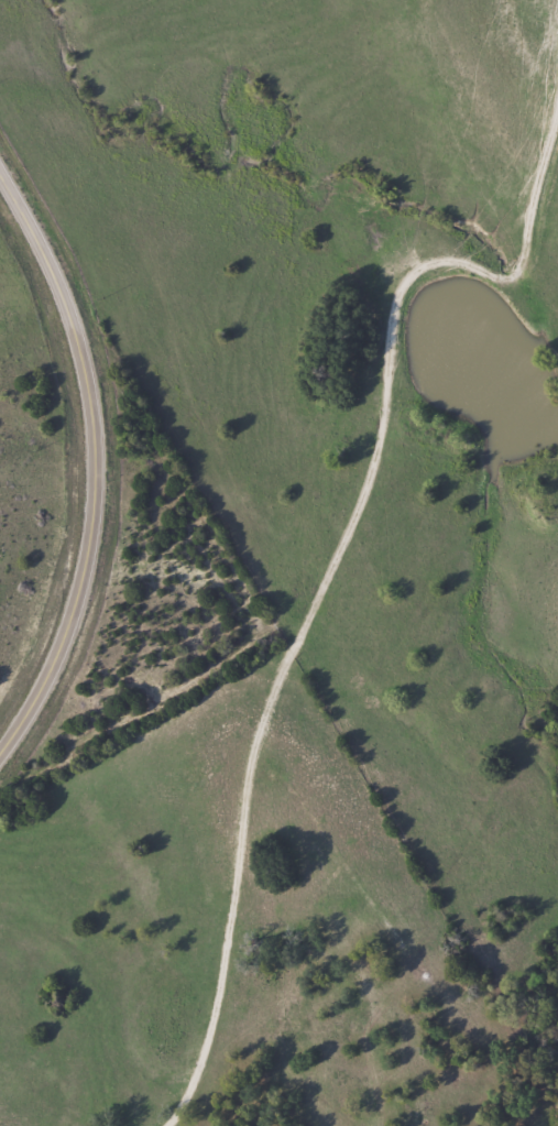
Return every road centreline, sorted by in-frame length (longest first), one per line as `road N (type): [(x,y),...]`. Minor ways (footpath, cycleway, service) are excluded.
road 1 (residential): [(0,800),(118,757),(204,682),(228,621),(226,540),(164,411),(59,267)]
road 2 (secondary): [(0,764),(48,692),(87,603),(106,491),(103,422),(78,311),(0,159)]

